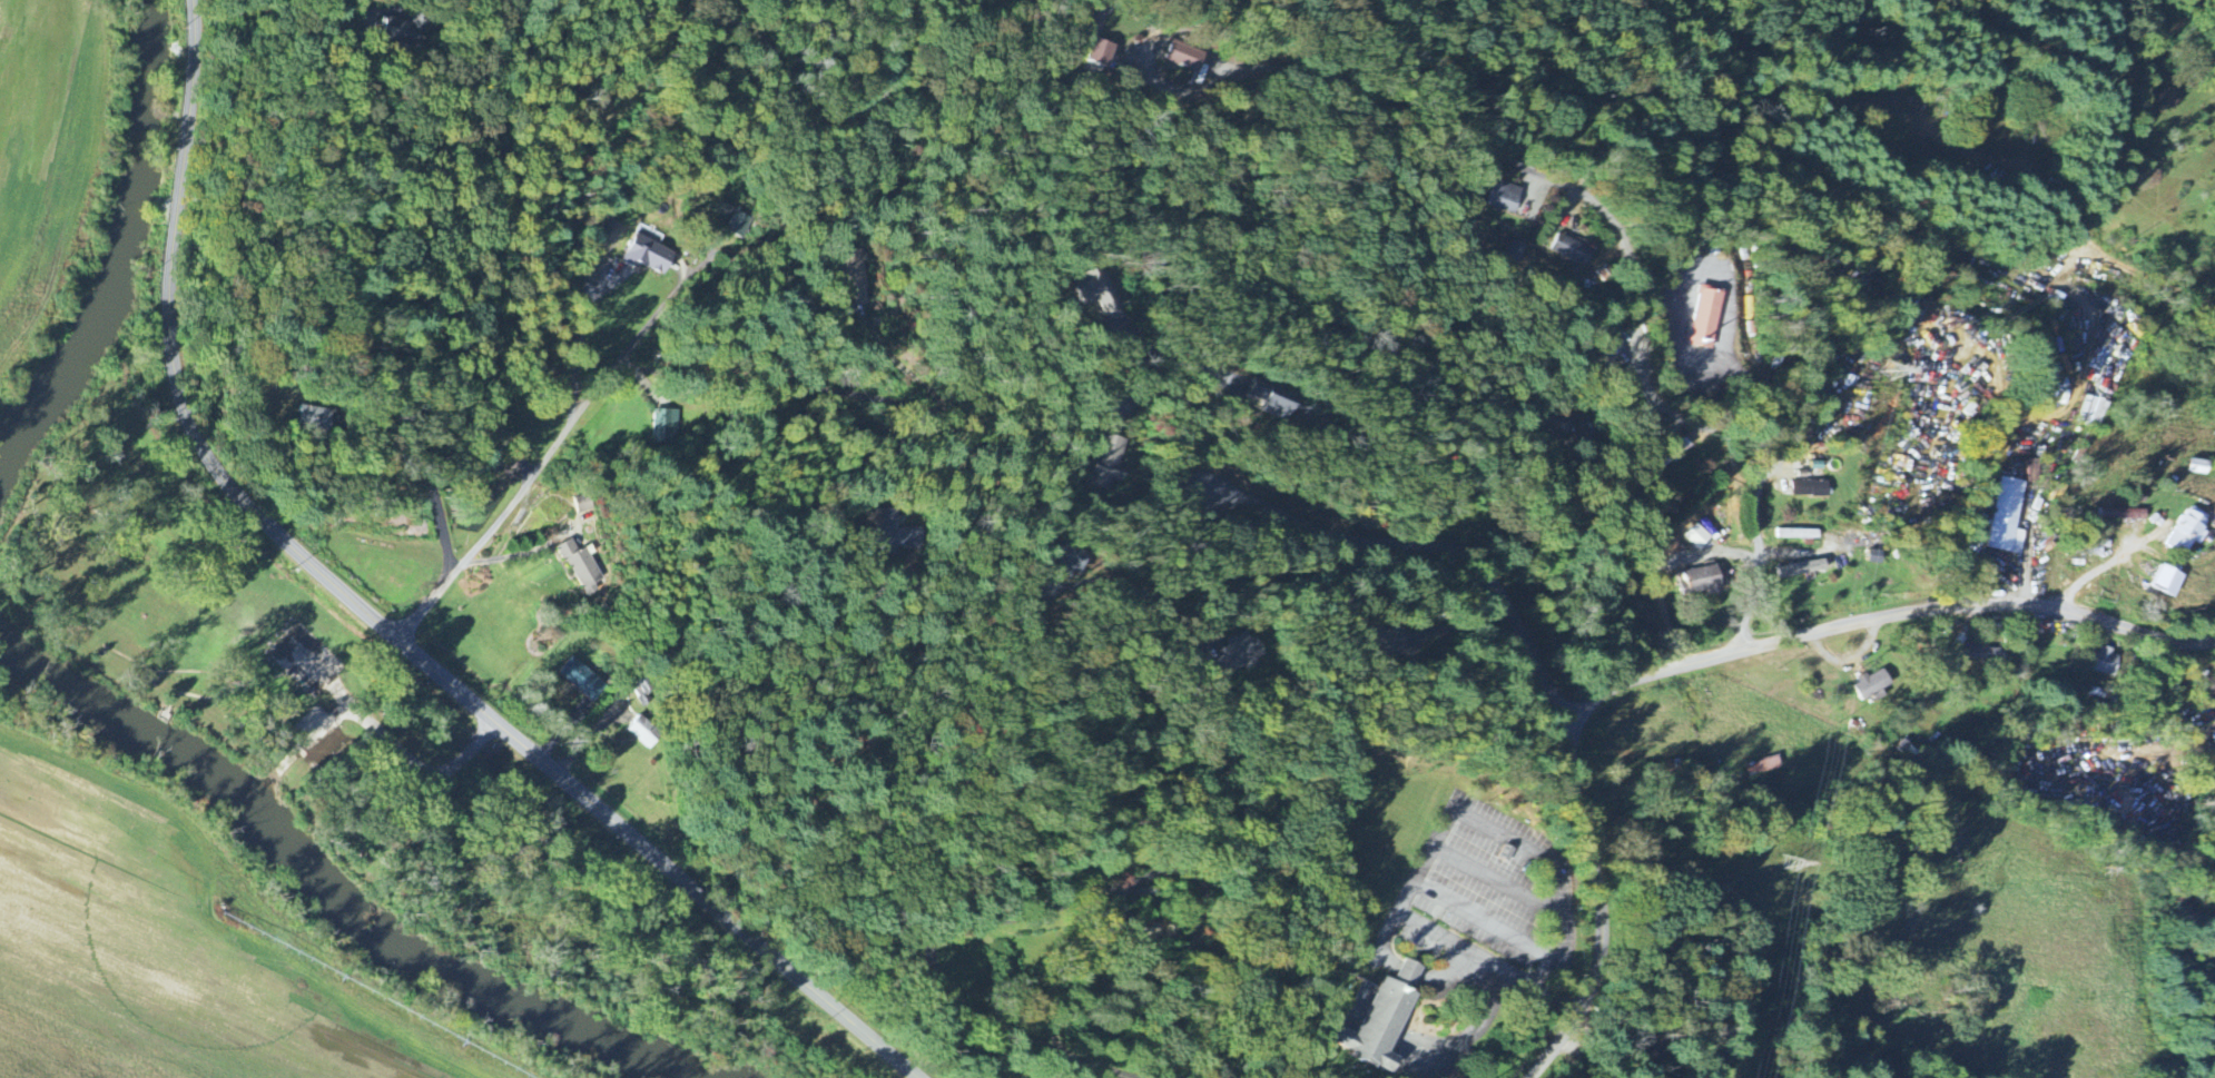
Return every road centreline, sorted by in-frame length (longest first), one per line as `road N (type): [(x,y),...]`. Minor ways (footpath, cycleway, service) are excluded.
road 1 (primary): [(915,1077),(396,639),(214,466),(183,403),(171,334),(198,48),(195,0)]
road 2 (residential): [(1729,654),(1756,575),(1765,447),(1689,422),(1651,396),(1634,345),(1627,255),(1613,222),(1578,192),(1379,101),(1289,72),(1222,71)]
road 3 (residential): [(1576,724),(1597,698),(1679,669),(1939,609),(2063,612),(2160,637),(2214,640)]
road 4 (residential): [(455,572),(440,515),(431,364),(384,284),(373,210),(328,115),(311,51),(330,0)]
road 5 (residential): [(396,639),(723,230)]
road 6 (residential): [(951,969),(1014,913),(1095,897),(1194,904),(1204,921),(1164,997),(1066,1067)]
road 7 (residential): [(1576,724),(1469,557),(1451,548),(1338,541),(1237,497),(1211,496)]
road 8 (residential): [(1531,1077),(1569,1032),(1603,945),(1573,788),(1576,724)]
road 9 (residential): [(1085,1077),(992,1030),(955,998),(951,969)]

